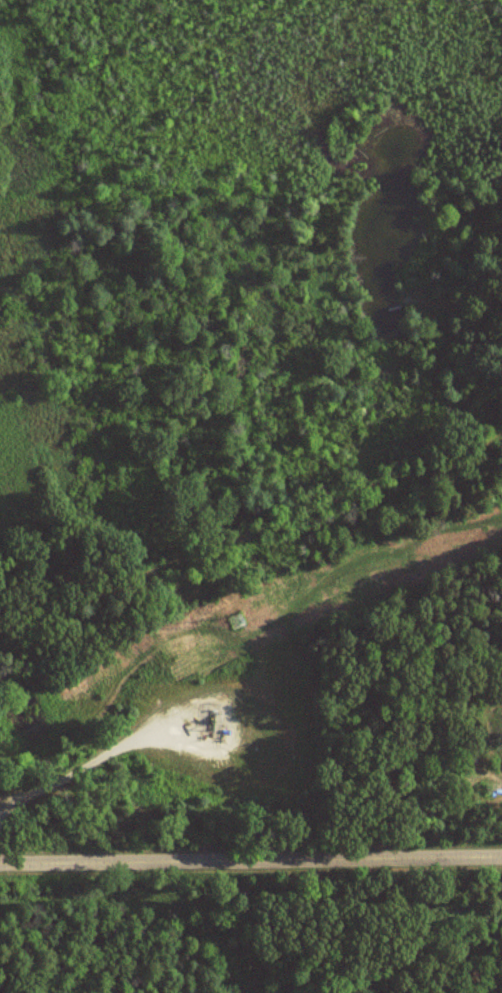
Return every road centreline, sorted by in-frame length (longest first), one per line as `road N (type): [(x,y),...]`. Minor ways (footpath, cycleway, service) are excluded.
road 1 (residential): [(0,865),(501,858)]

